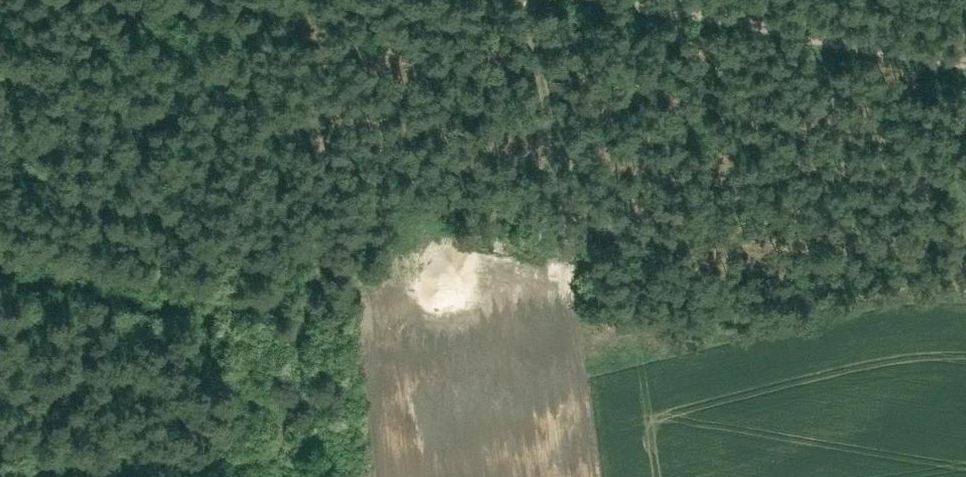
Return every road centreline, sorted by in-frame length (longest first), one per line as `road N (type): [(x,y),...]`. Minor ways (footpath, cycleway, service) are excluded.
road 1 (track): [(647,0),(965,55)]

